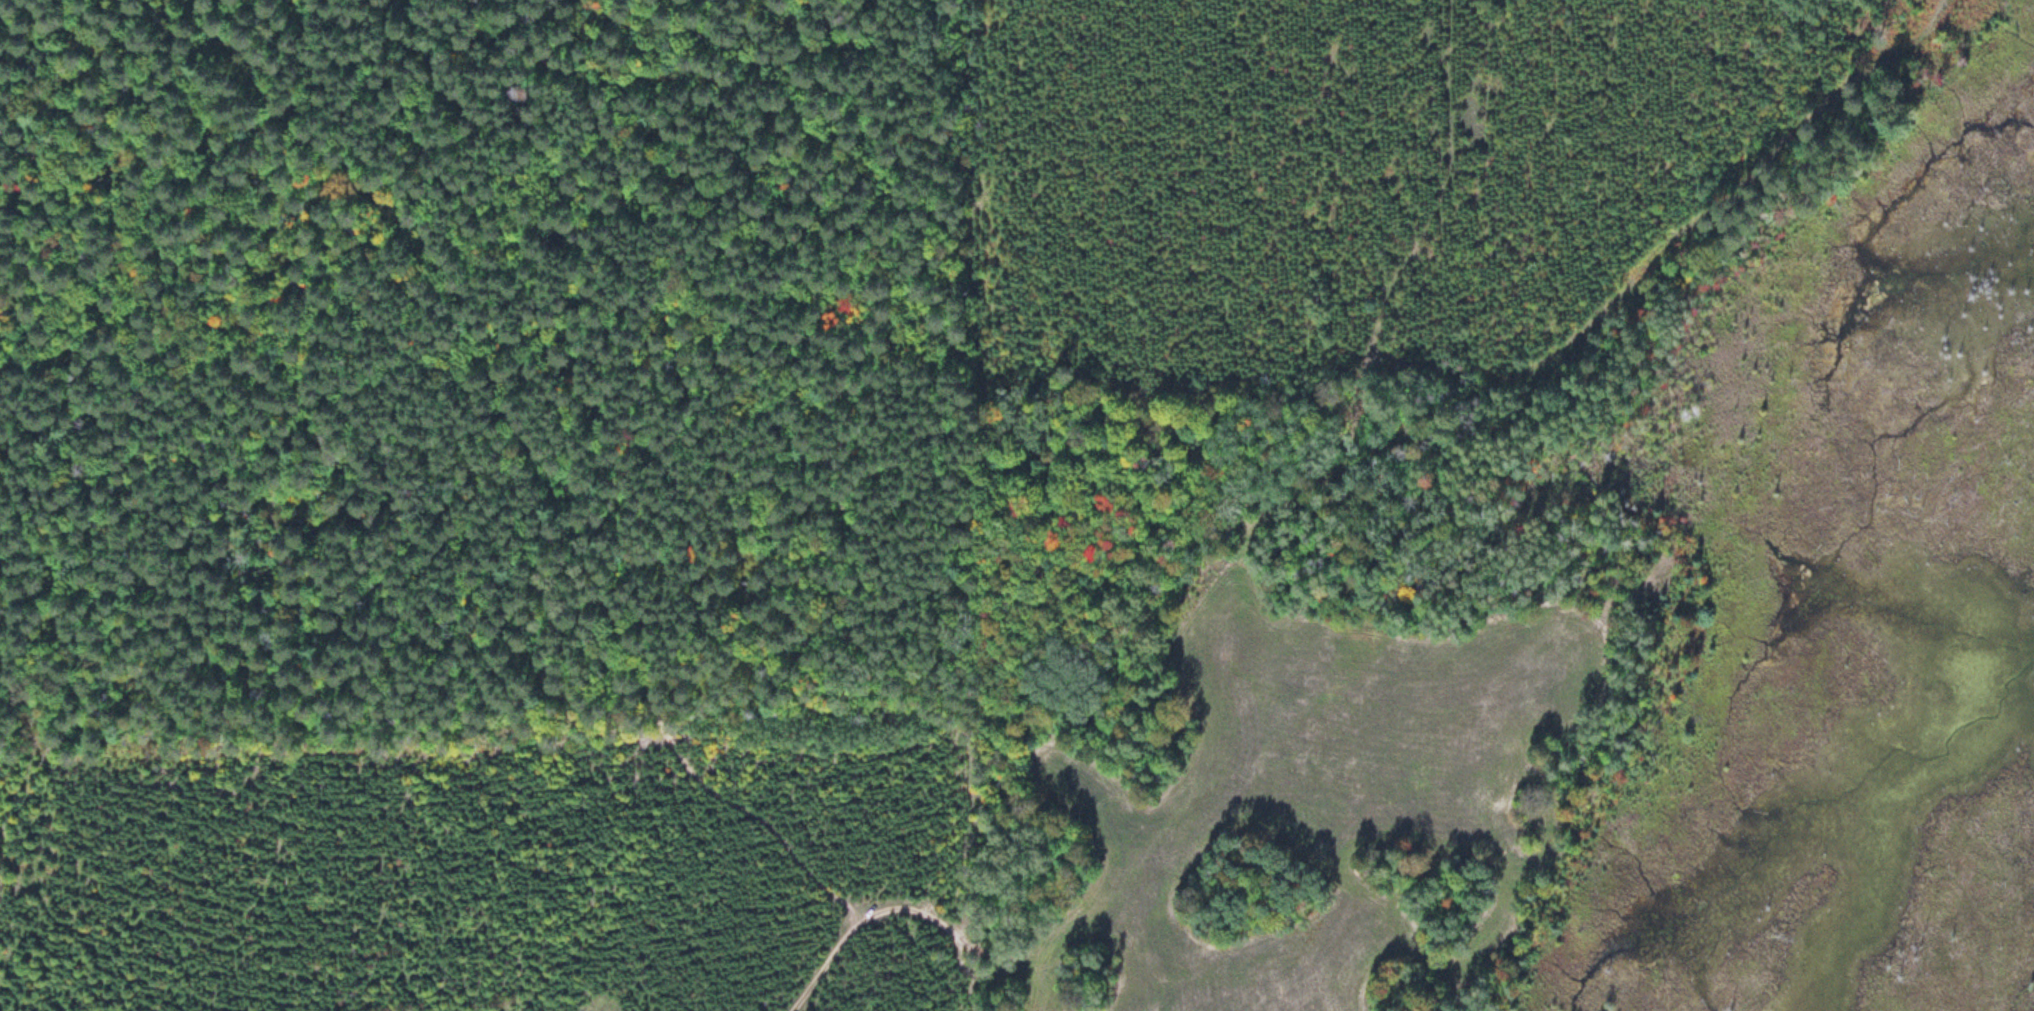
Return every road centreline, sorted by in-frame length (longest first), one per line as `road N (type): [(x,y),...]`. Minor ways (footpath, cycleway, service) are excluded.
road 1 (track): [(856,921),(759,817),(707,787),(670,748),(563,484),(495,356),(475,290),(423,204),(299,108),(204,0)]
road 2 (track): [(791,1010),(856,921),(877,909),(903,908),(941,923),(959,957)]

